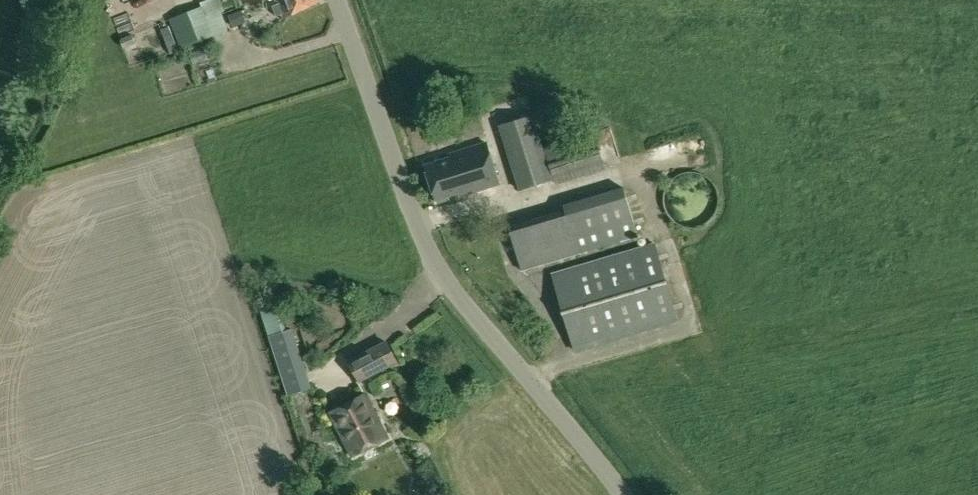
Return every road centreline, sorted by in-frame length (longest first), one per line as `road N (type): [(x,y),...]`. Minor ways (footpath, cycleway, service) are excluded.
road 1 (unclassified): [(619,494),(443,279),(331,0)]

